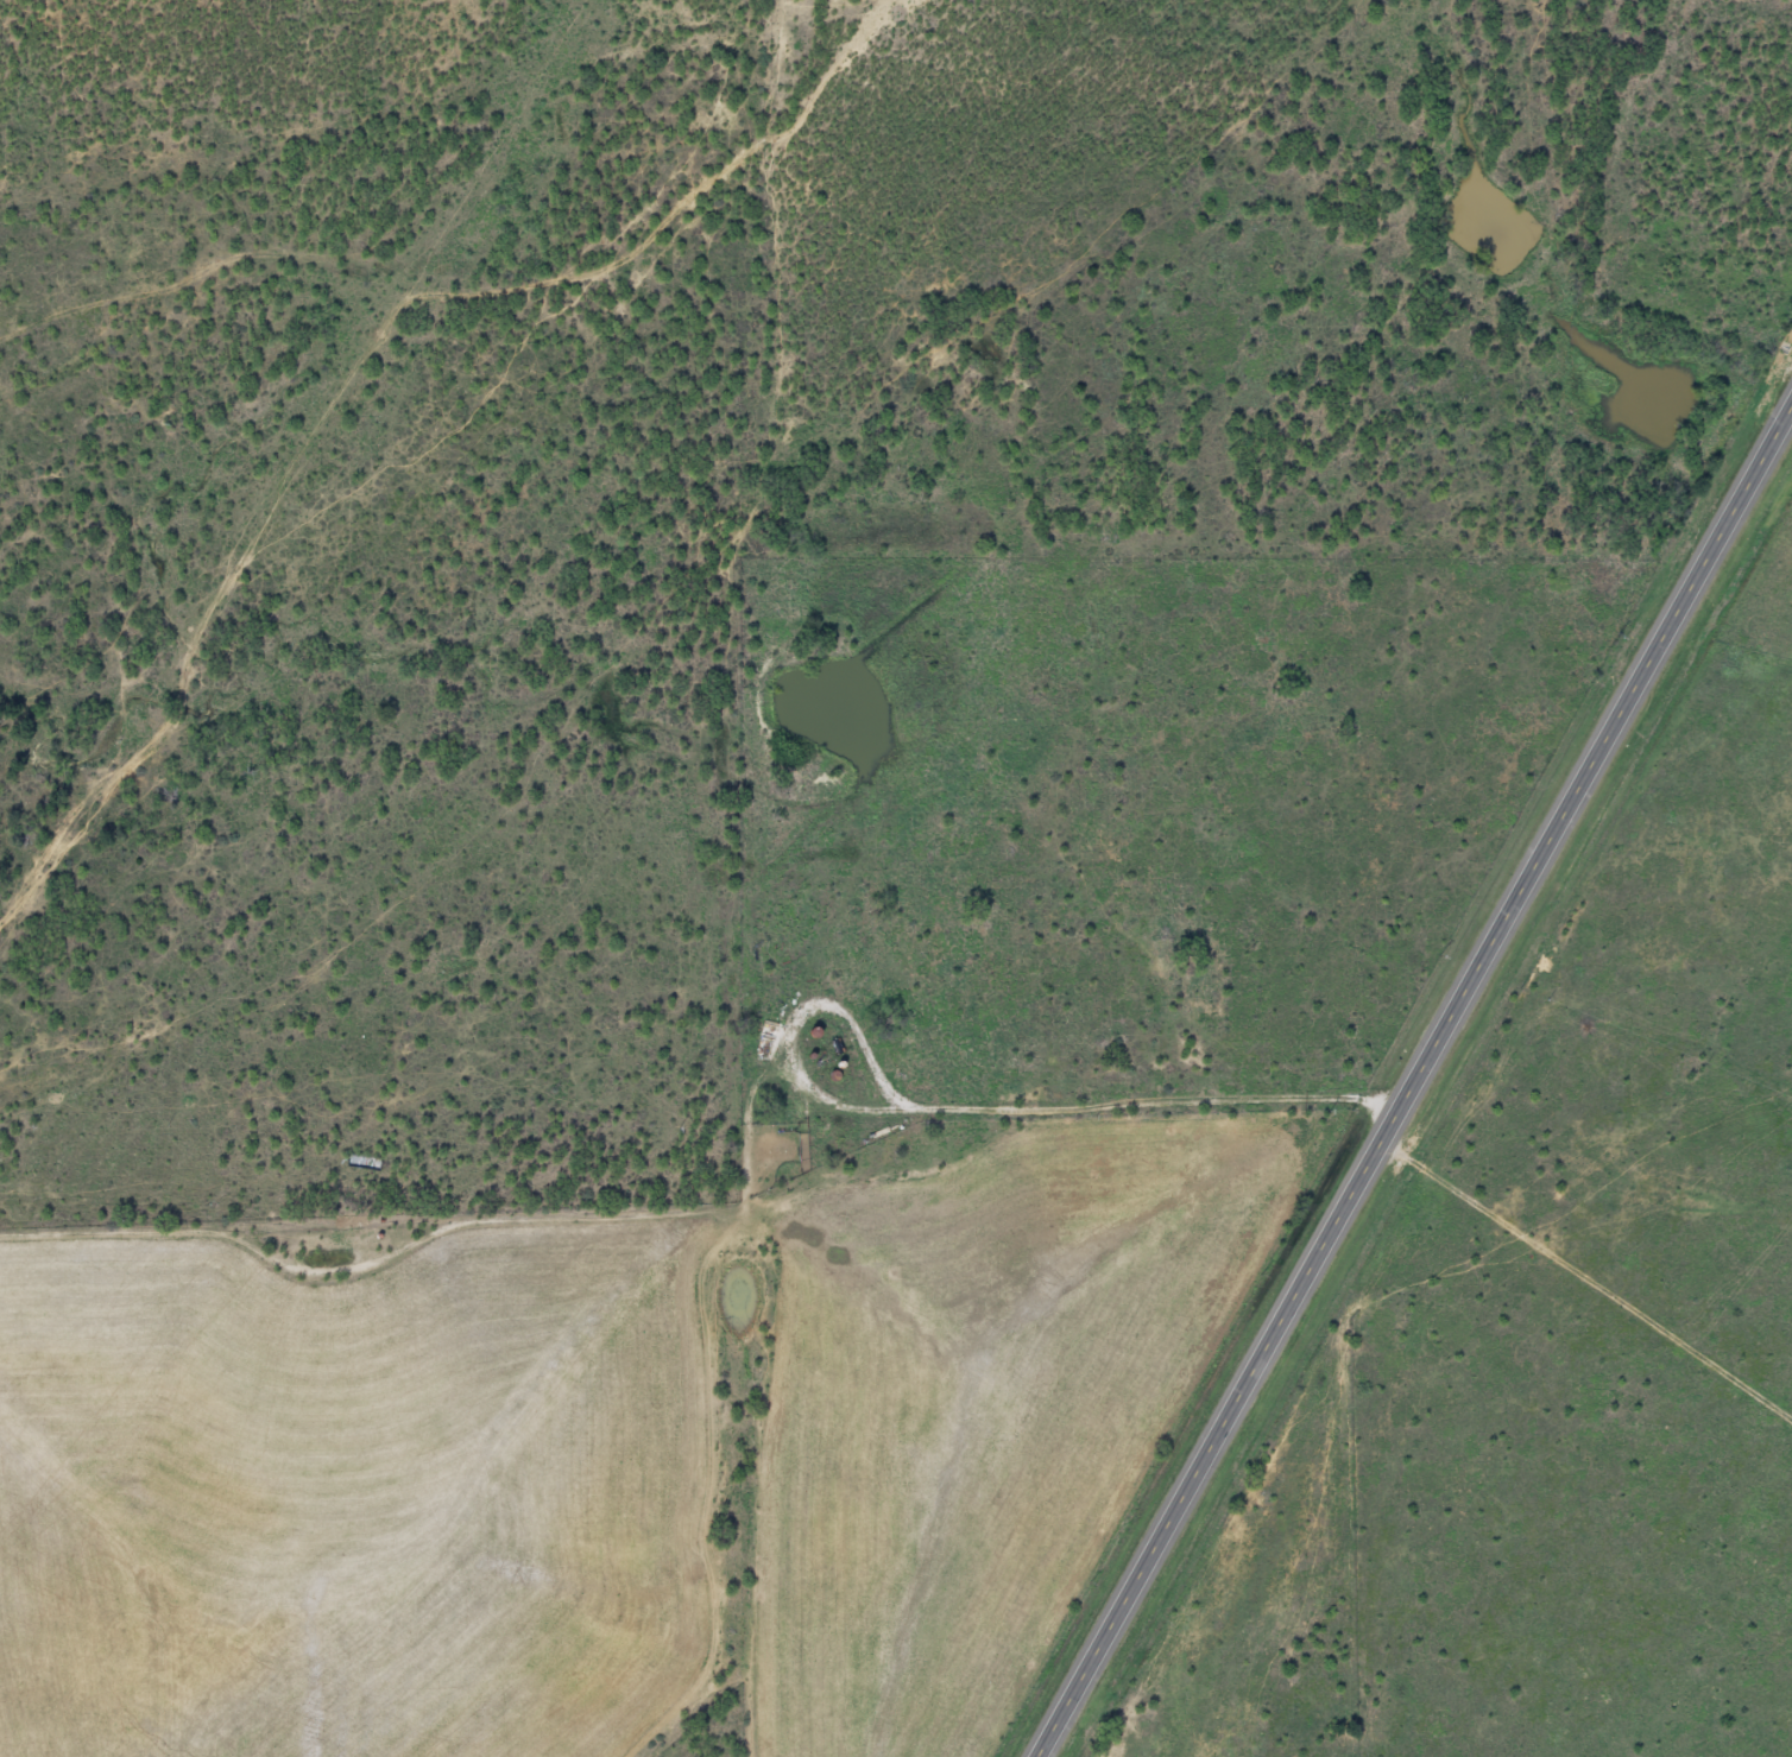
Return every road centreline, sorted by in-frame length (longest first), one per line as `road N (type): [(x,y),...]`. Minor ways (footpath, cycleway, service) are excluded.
road 1 (primary): [(1035,1756),(1791,400)]
road 2 (residential): [(847,0),(809,349),(743,524),(520,887),(370,990),(189,1044),(0,1135)]
road 3 (residential): [(0,419),(51,410),(273,289),(358,271),(501,312),(676,295),(833,131),(923,52),(1014,0)]
road 4 (residential): [(1377,1140),(1791,1399)]
road 5 (residential): [(809,349),(676,295)]

